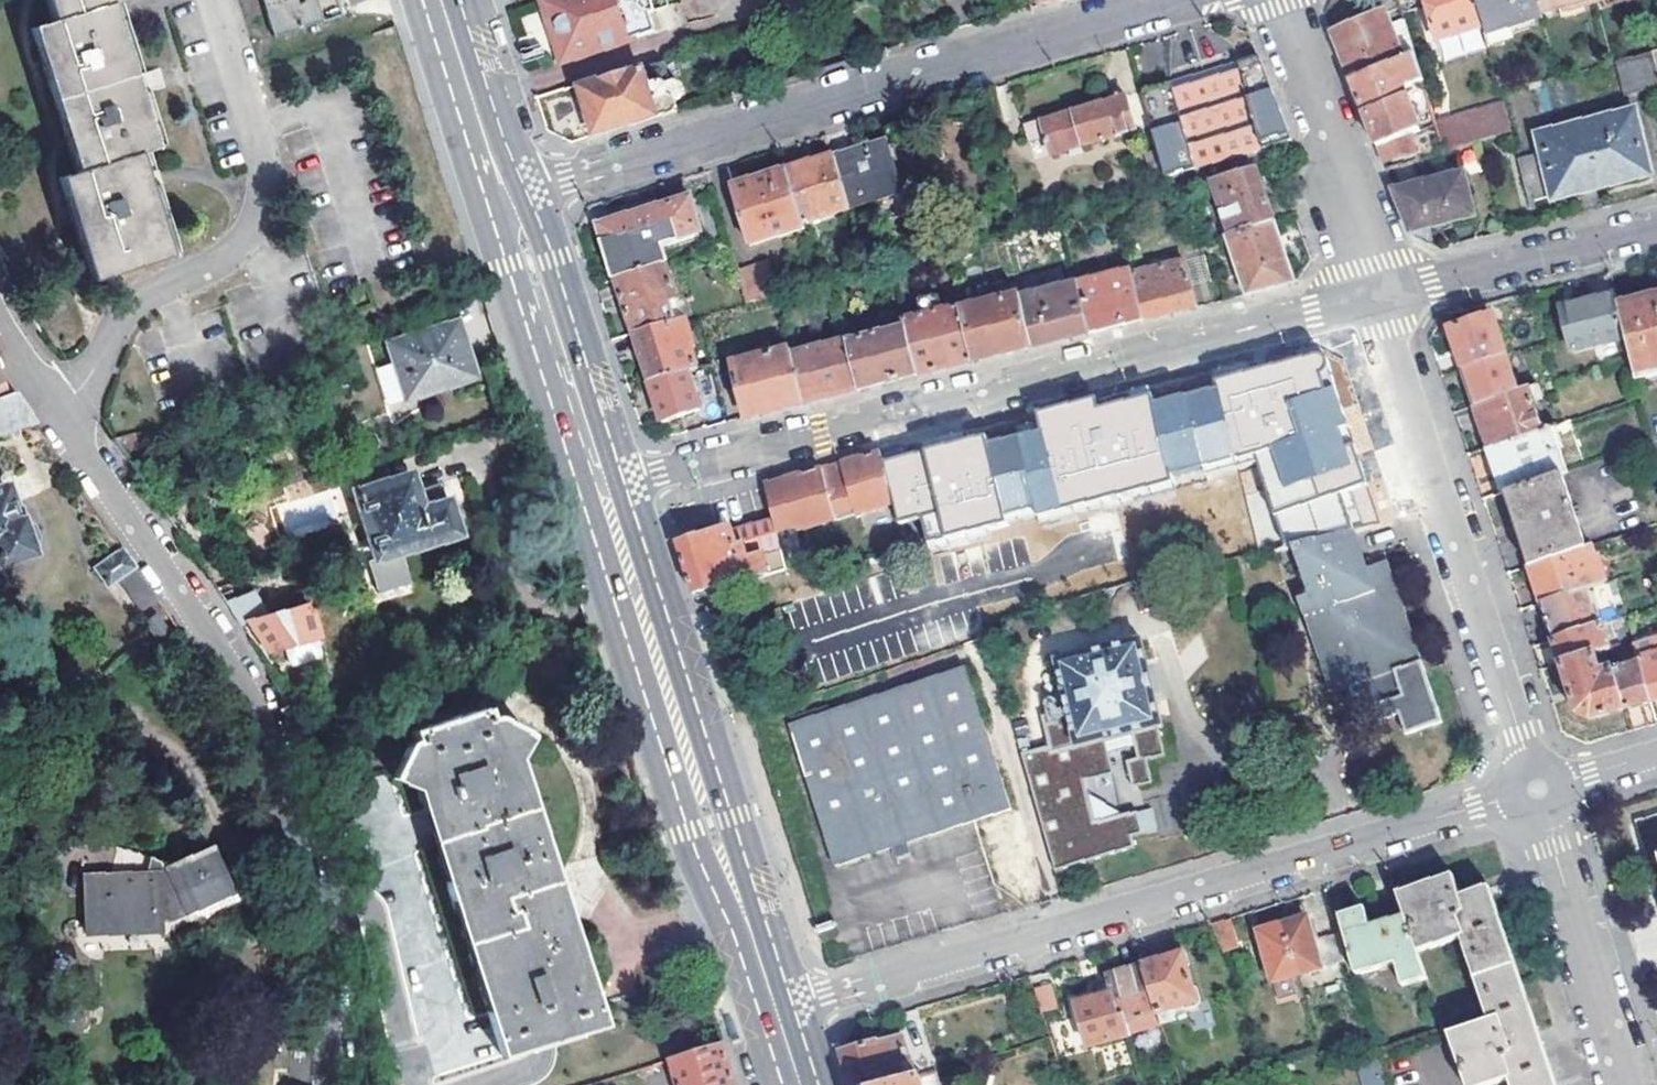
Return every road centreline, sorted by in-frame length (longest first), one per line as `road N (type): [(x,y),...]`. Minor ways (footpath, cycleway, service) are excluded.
road 1 (residential): [(773,1011),(1536,788)]
road 2 (residential): [(603,487),(1372,298)]
road 3 (residential): [(326,1084),(318,913),(260,713),(66,428)]
road 4 (residential): [(509,196),(1169,0)]
road 5 (secondary): [(603,487),(773,1011)]
road 6 (residential): [(66,428),(112,327),(141,290),(231,253),(264,209),(261,150),(213,0)]
road 7 (residential): [(1372,298),(1536,788)]
road 8 (residential): [(1280,0),(1372,298)]
road 9 (residential): [(1536,788),(1627,1084)]
road 10 (secondary): [(509,196),(603,487)]
road 11 (residential): [(1372,298),(1656,229)]
road 12 (secondary): [(442,0),(509,196)]
road 13 (residential): [(66,428),(0,315)]
road 14 (residential): [(1536,788),(1656,752)]

